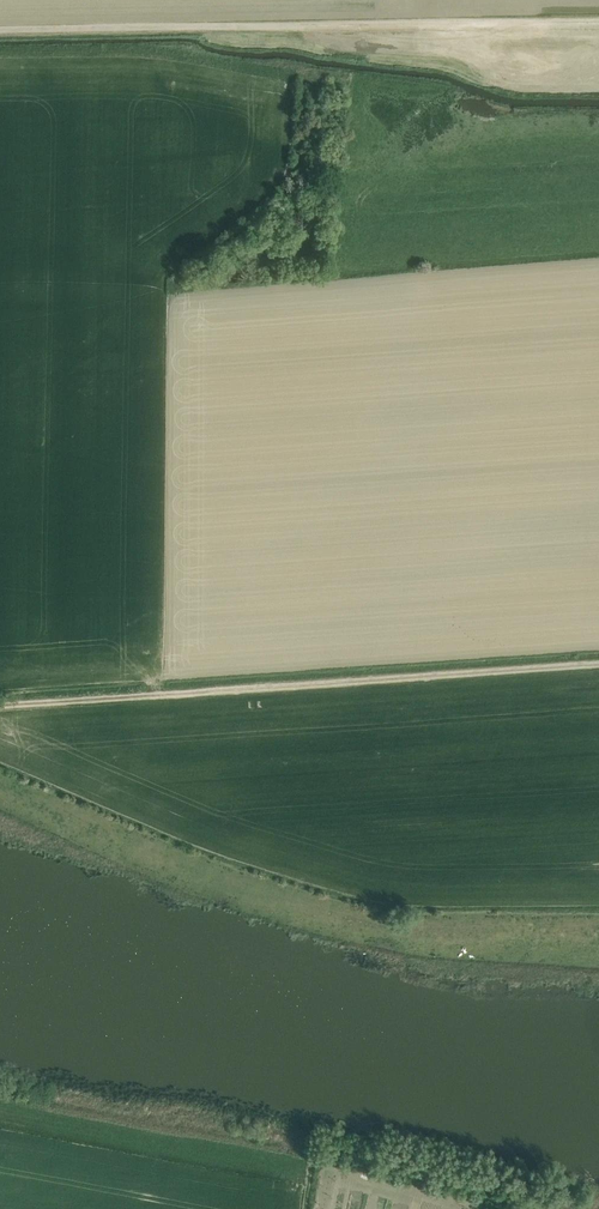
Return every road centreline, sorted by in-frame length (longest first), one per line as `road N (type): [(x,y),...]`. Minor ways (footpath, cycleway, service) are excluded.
road 1 (track): [(598,665),(0,707)]
road 2 (track): [(598,21),(0,31)]

